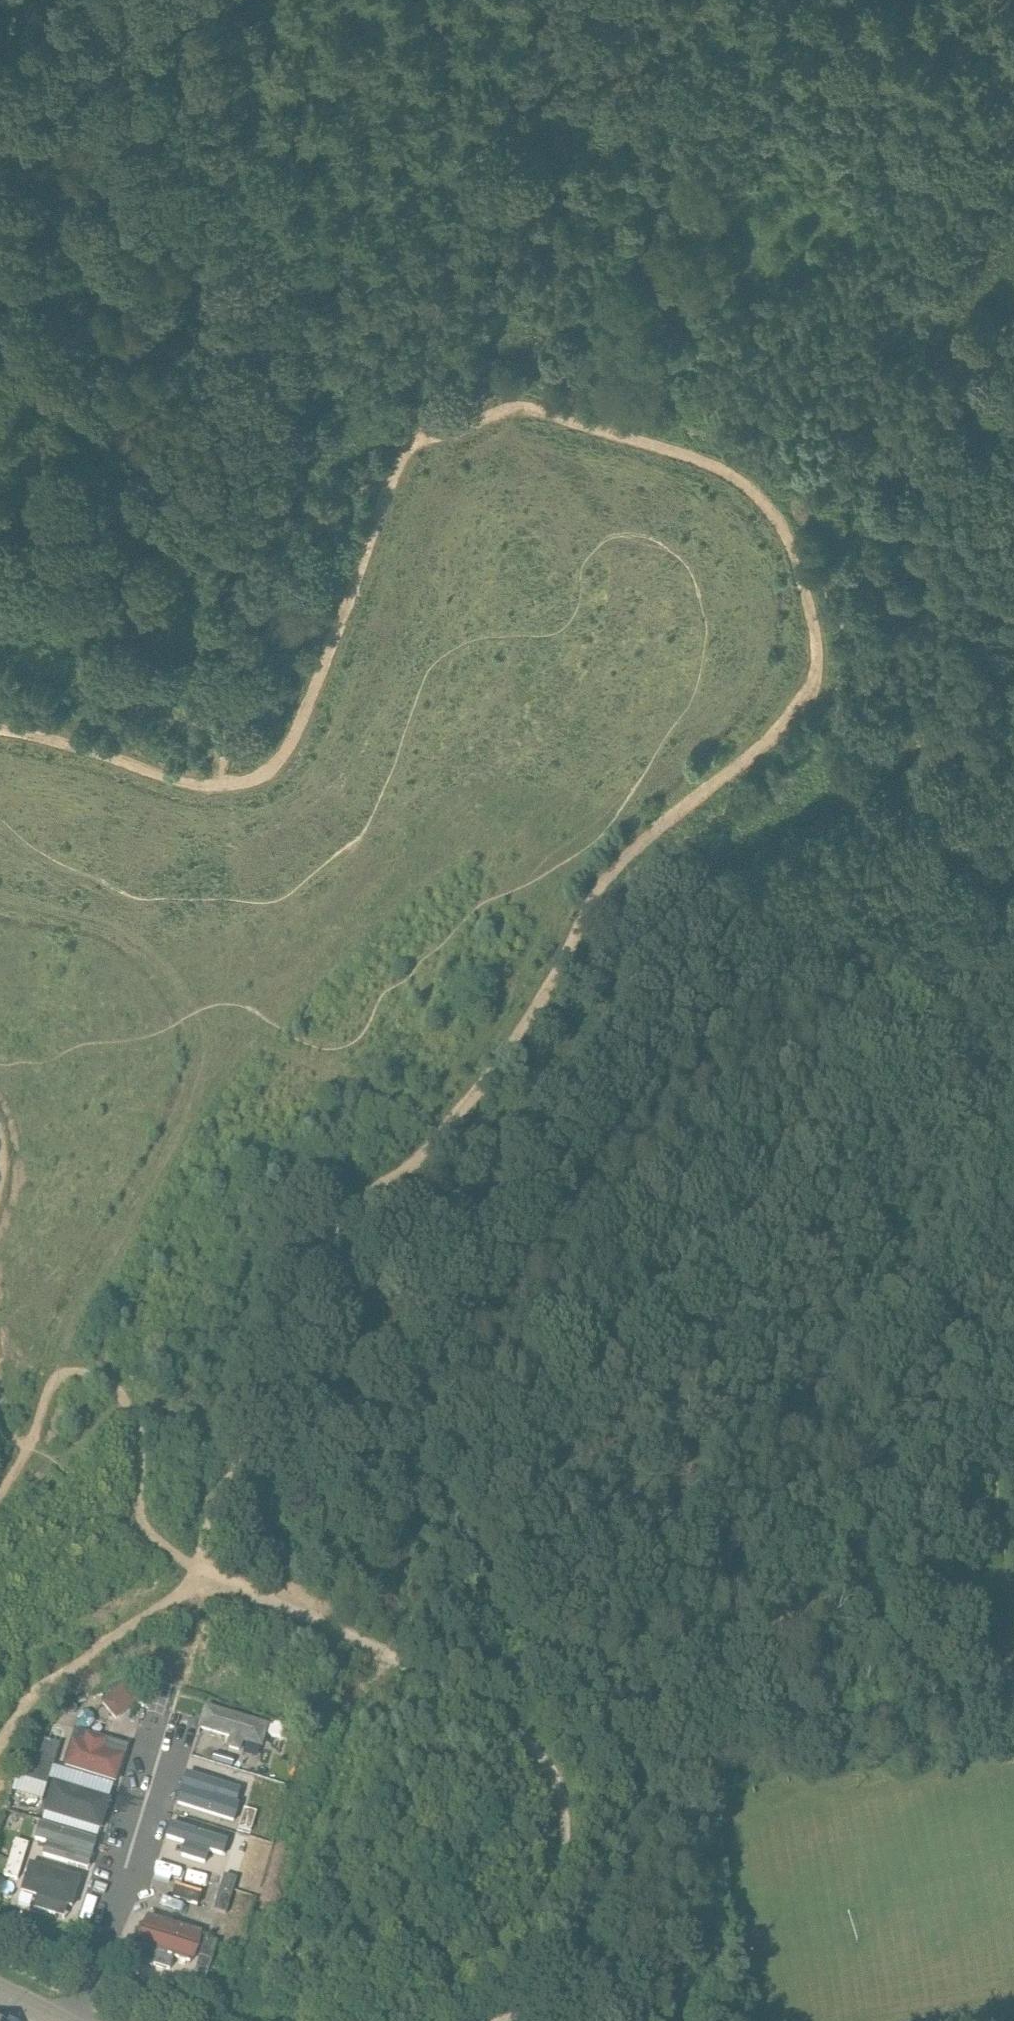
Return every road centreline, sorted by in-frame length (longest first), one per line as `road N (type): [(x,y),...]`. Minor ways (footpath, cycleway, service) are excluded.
road 1 (track): [(201,1571),(228,1491),(269,1414),(332,1230),(464,1116),(546,993),(609,876),(798,707),(815,679),(817,627),(788,536),(747,484),(561,413),(520,406),(409,450),(292,739),(264,771),(240,782),(199,781),(0,728)]
road 2 (track): [(1013,1080),(951,1200),(857,1328),(755,1490),(715,1601),(688,1753),(653,1864),(595,1963),(531,2007)]
road 3 (track): [(503,409),(515,441),(610,560),(613,627),(550,717),(371,881),(290,971),(193,1100)]
road 4 (track): [(50,8),(105,126),(131,248),(136,332),(220,574),(236,686),(224,713),(225,760),(279,760)]
road 5 (track): [(0,904),(102,926),(136,947),(175,990),(198,1049),(193,1100),(79,1304),(27,1450),(0,1489)]
road 6 (track): [(482,1966),(534,1923),(563,1869),(561,1791),(539,1752),(505,1723),(400,1665),(201,1571)]
road 7 (track): [(1013,1681),(976,1631),(940,1608),(866,1597),(804,1610),(699,1697)]
road 8 (track): [(0,1737),(38,1691),(201,1571)]
road 9 (track): [(58,1458),(103,1413),(131,1413),(142,1524)]

